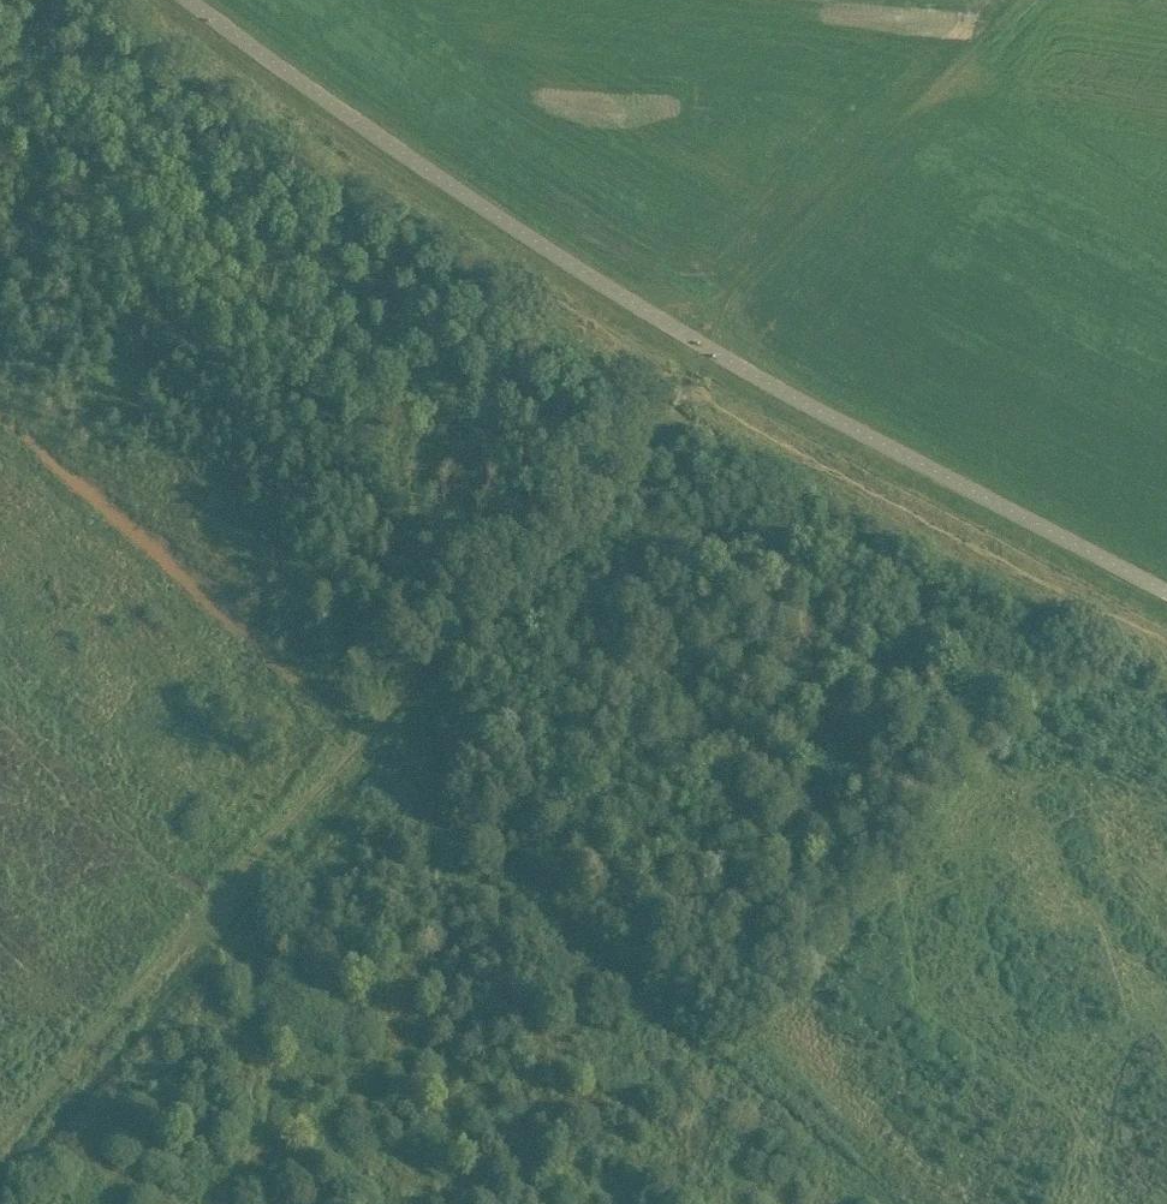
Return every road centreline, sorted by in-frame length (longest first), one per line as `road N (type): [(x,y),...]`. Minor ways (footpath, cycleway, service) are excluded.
road 1 (track): [(0,1146),(199,921)]

